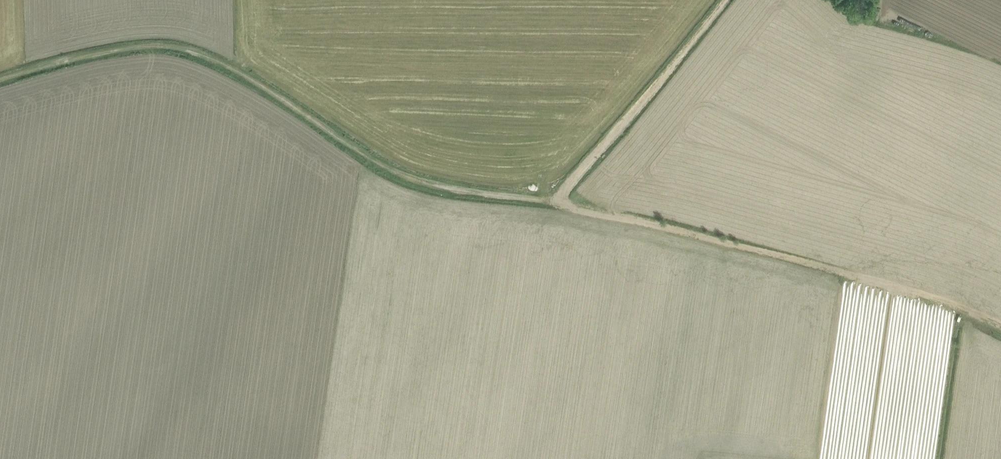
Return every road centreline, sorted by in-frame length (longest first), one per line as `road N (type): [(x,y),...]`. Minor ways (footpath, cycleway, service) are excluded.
road 1 (track): [(0,80),(128,46),(184,48),(249,78),(401,175),(555,202)]
road 2 (track): [(555,202),(688,230),(1000,329)]

